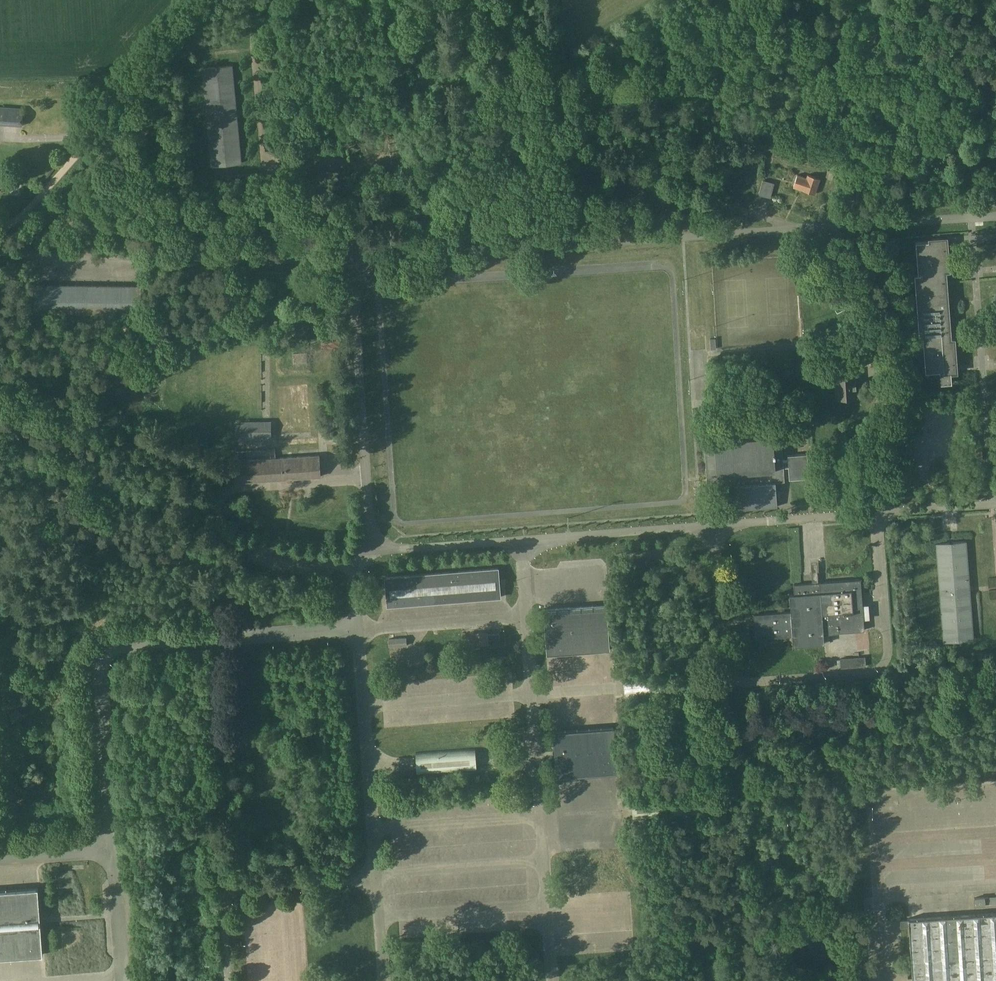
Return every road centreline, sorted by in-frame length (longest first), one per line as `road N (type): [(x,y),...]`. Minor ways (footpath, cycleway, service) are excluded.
road 1 (track): [(0,219),(27,205),(206,0)]

